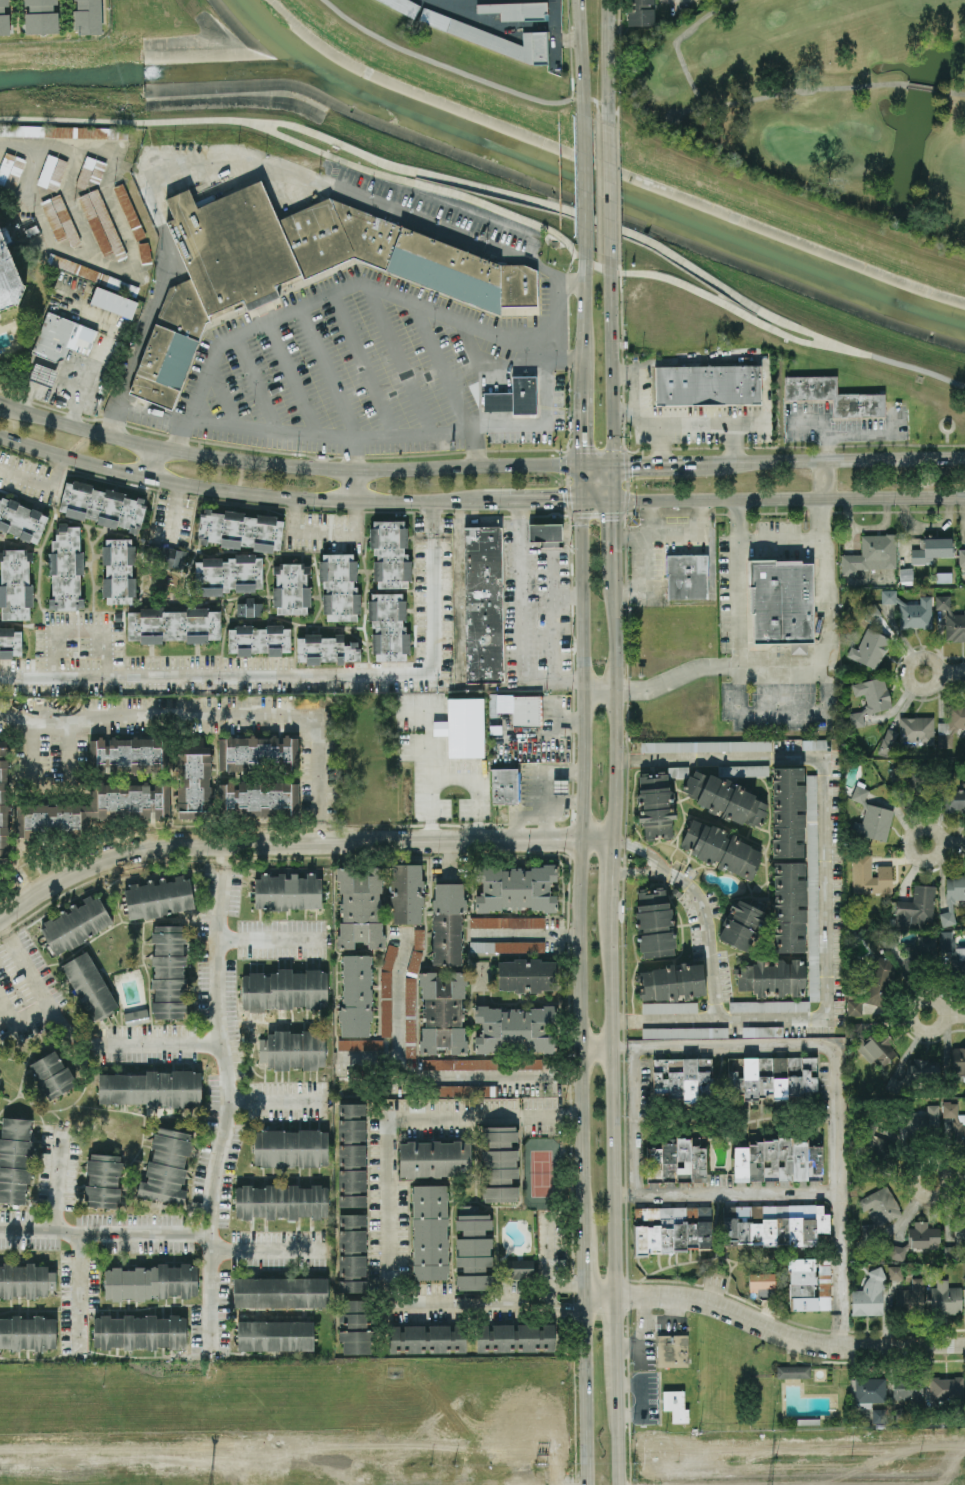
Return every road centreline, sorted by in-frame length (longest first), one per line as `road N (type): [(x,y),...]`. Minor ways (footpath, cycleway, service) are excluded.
road 1 (residential): [(611,839),(227,841),(133,852),(78,871),(0,920)]
road 2 (secondary): [(586,466),(248,462),(154,448),(0,403)]
road 3 (secondary): [(0,437),(201,488),(351,501),(495,501)]
road 4 (secondary): [(617,1294),(610,892)]
road 5 (secondary): [(583,838),(583,1236)]
road 6 (residential): [(964,1347),(828,1347),(712,1303),(617,1294)]
road 7 (secondary): [(612,500),(964,496)]
road 8 (secondary): [(586,499),(583,838)]
road 9 (secondary): [(964,461),(687,465)]
road 10 (secondary): [(611,839),(613,570)]
road 11 (secondary): [(612,466),(610,256)]
road 12 (secondary): [(582,1295),(584,1484)]
road 13 (secondary): [(584,98),(586,248)]
road 14 (secondary): [(610,256),(608,108)]
road 15 (secondary): [(586,248),(586,393)]

